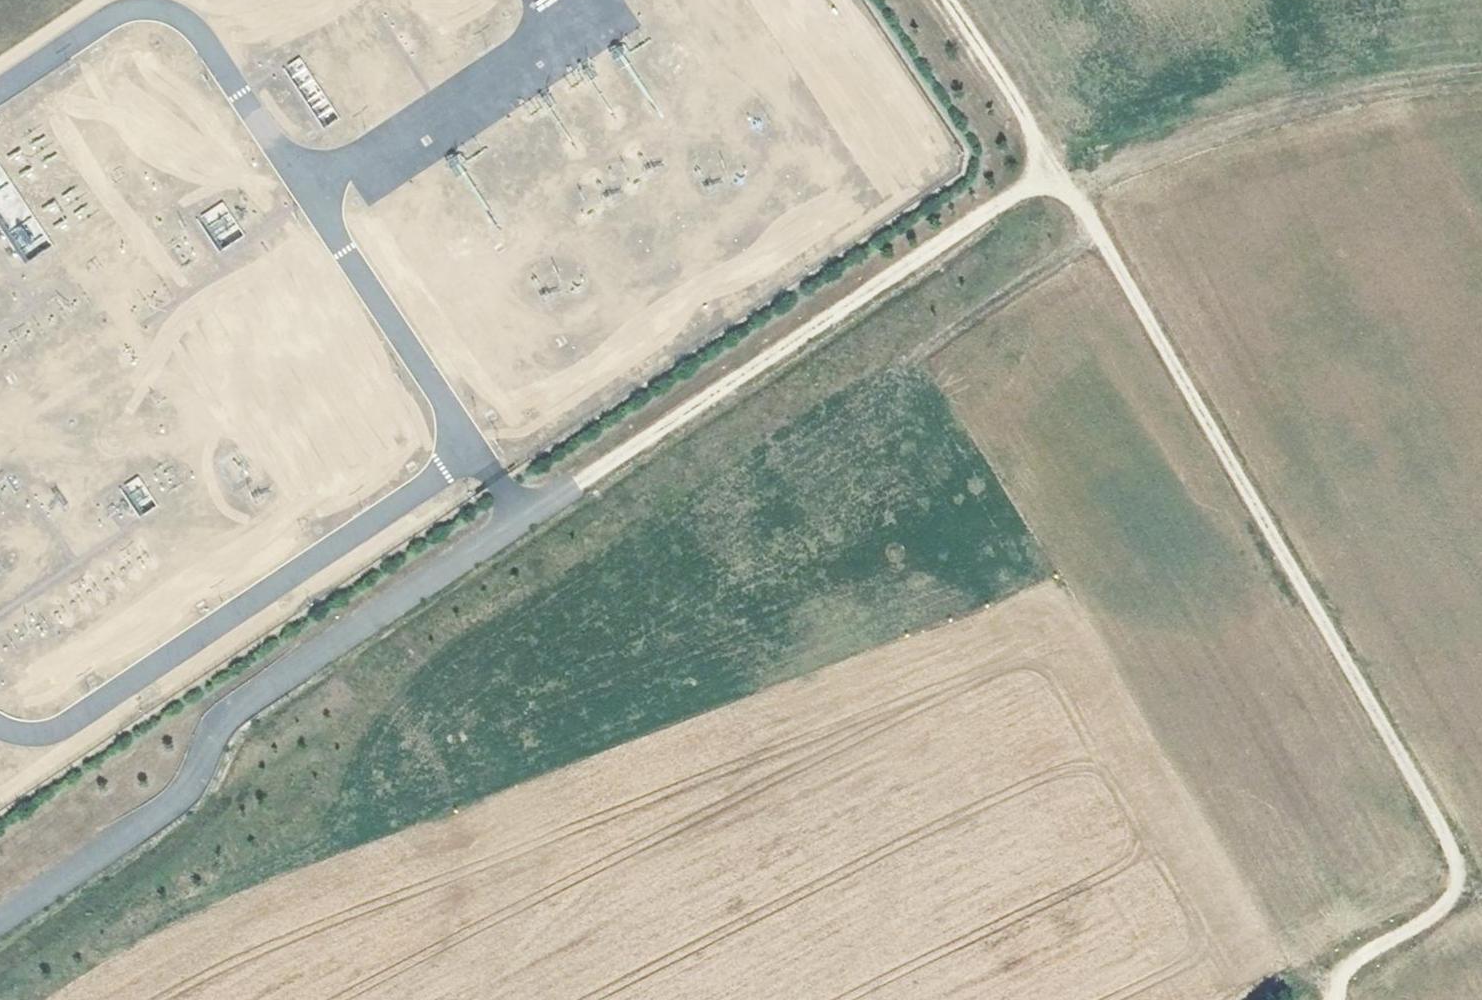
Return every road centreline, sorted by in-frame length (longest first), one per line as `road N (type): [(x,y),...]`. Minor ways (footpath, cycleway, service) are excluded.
road 1 (track): [(1344,999),(1323,965),(1451,905),(1460,874),(1056,171),(947,0)]
road 2 (track): [(1056,171),(523,520)]

